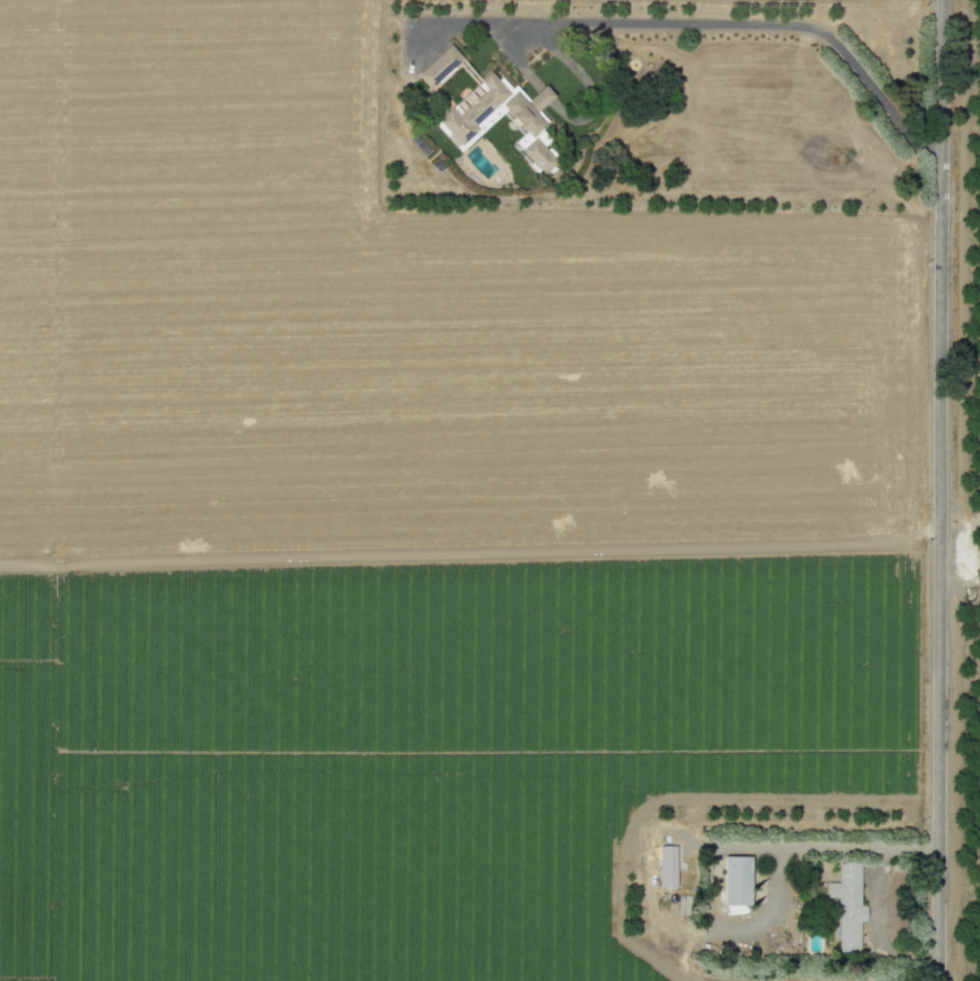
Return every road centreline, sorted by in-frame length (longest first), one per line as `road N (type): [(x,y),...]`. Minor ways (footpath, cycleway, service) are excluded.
road 1 (tertiary): [(942,0),(937,980)]

